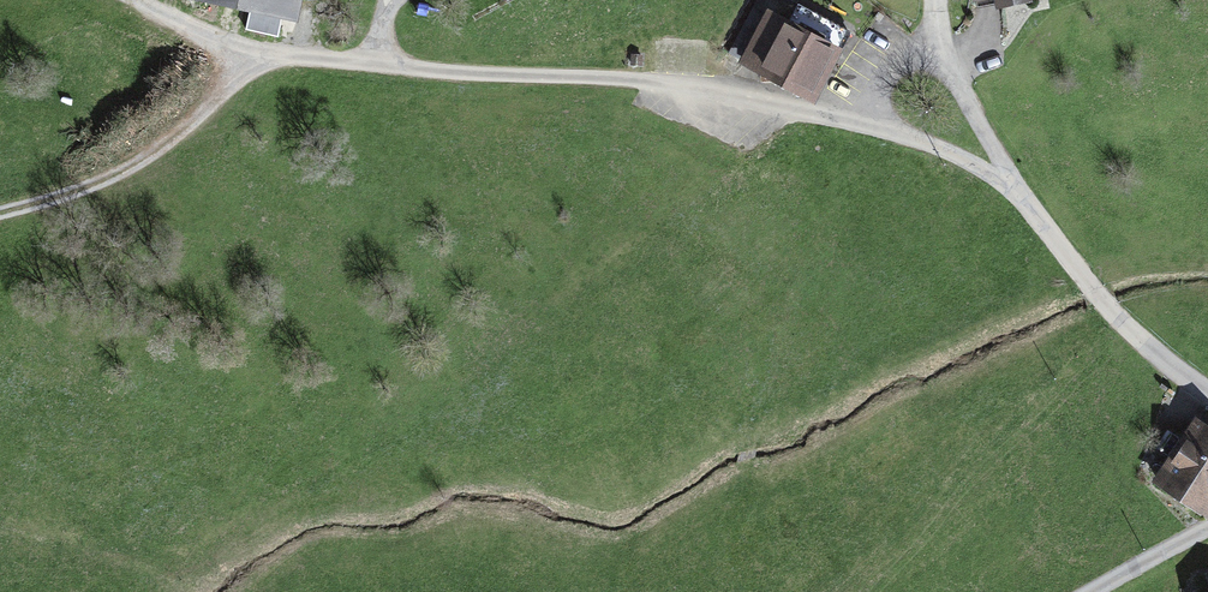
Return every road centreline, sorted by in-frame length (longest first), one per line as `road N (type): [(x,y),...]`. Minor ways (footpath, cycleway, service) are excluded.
road 1 (track): [(253,60),(684,85),(892,134)]
road 2 (track): [(253,60),(136,165),(67,195),(0,210)]
road 3 (unclassified): [(1207,394),(1117,317),(1011,183)]
road 4 (unclassified): [(1011,183),(965,96),(935,12)]
road 5 (track): [(128,0),(253,60)]
road 6 (unclassified): [(1011,183),(892,134)]
road 7 (track): [(1207,528),(1096,591)]

